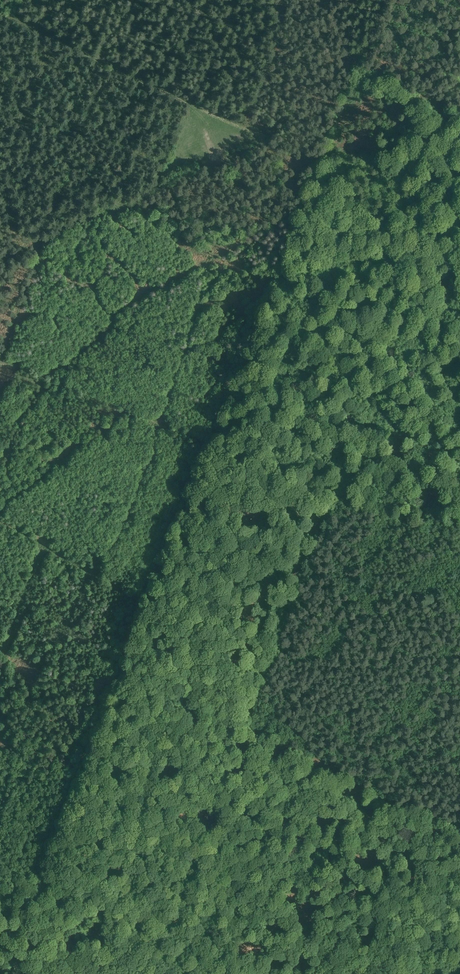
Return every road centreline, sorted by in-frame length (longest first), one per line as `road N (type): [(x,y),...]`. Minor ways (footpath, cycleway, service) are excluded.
road 1 (track): [(185,103),(0,11)]
road 2 (track): [(0,349),(43,233)]

